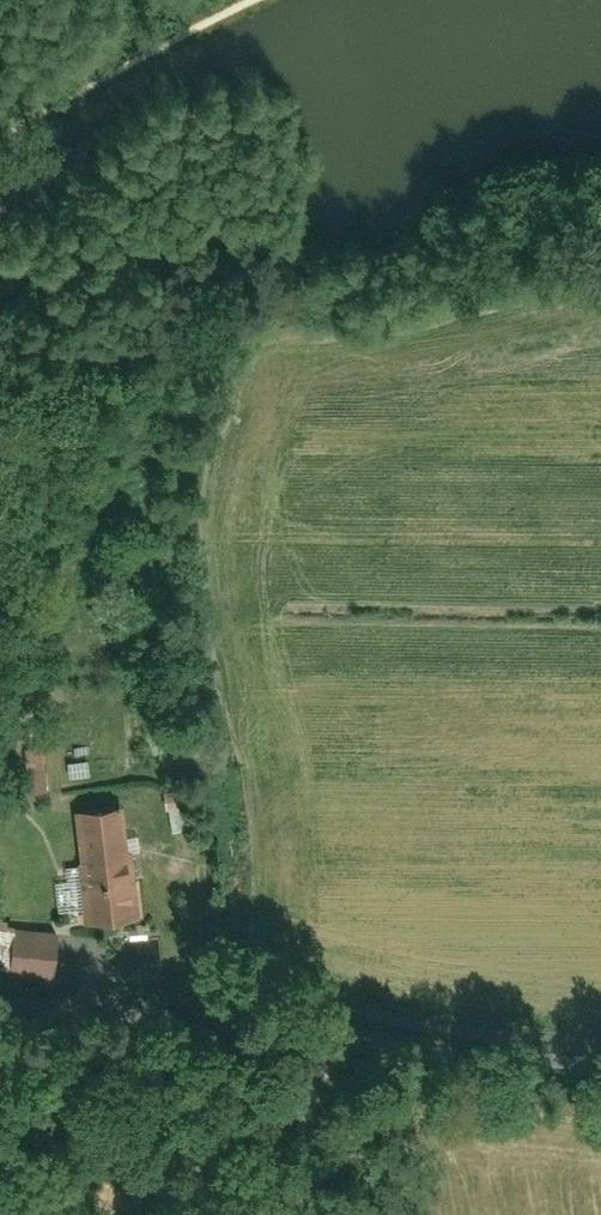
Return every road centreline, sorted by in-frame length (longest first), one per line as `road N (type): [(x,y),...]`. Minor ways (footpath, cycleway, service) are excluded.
road 1 (residential): [(600,1074),(0,1028)]

